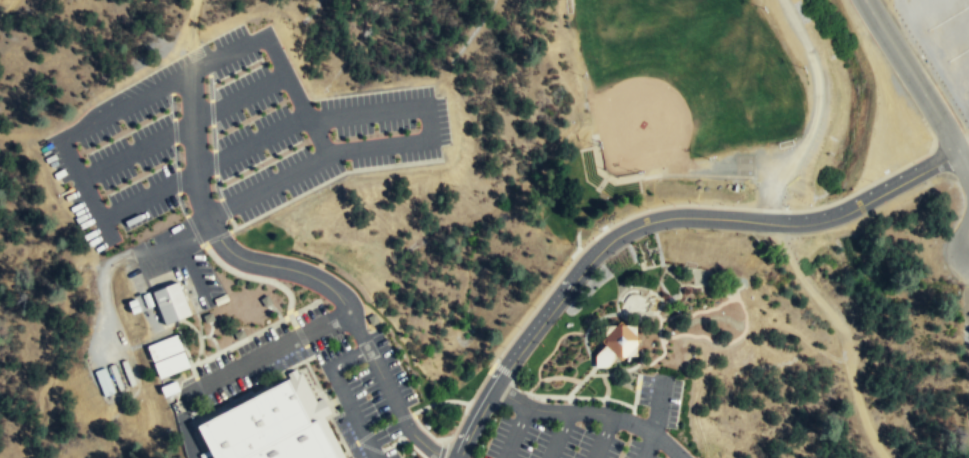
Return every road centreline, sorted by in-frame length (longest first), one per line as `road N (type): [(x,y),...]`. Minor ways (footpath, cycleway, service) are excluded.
road 1 (residential): [(869,0),(968,177)]

